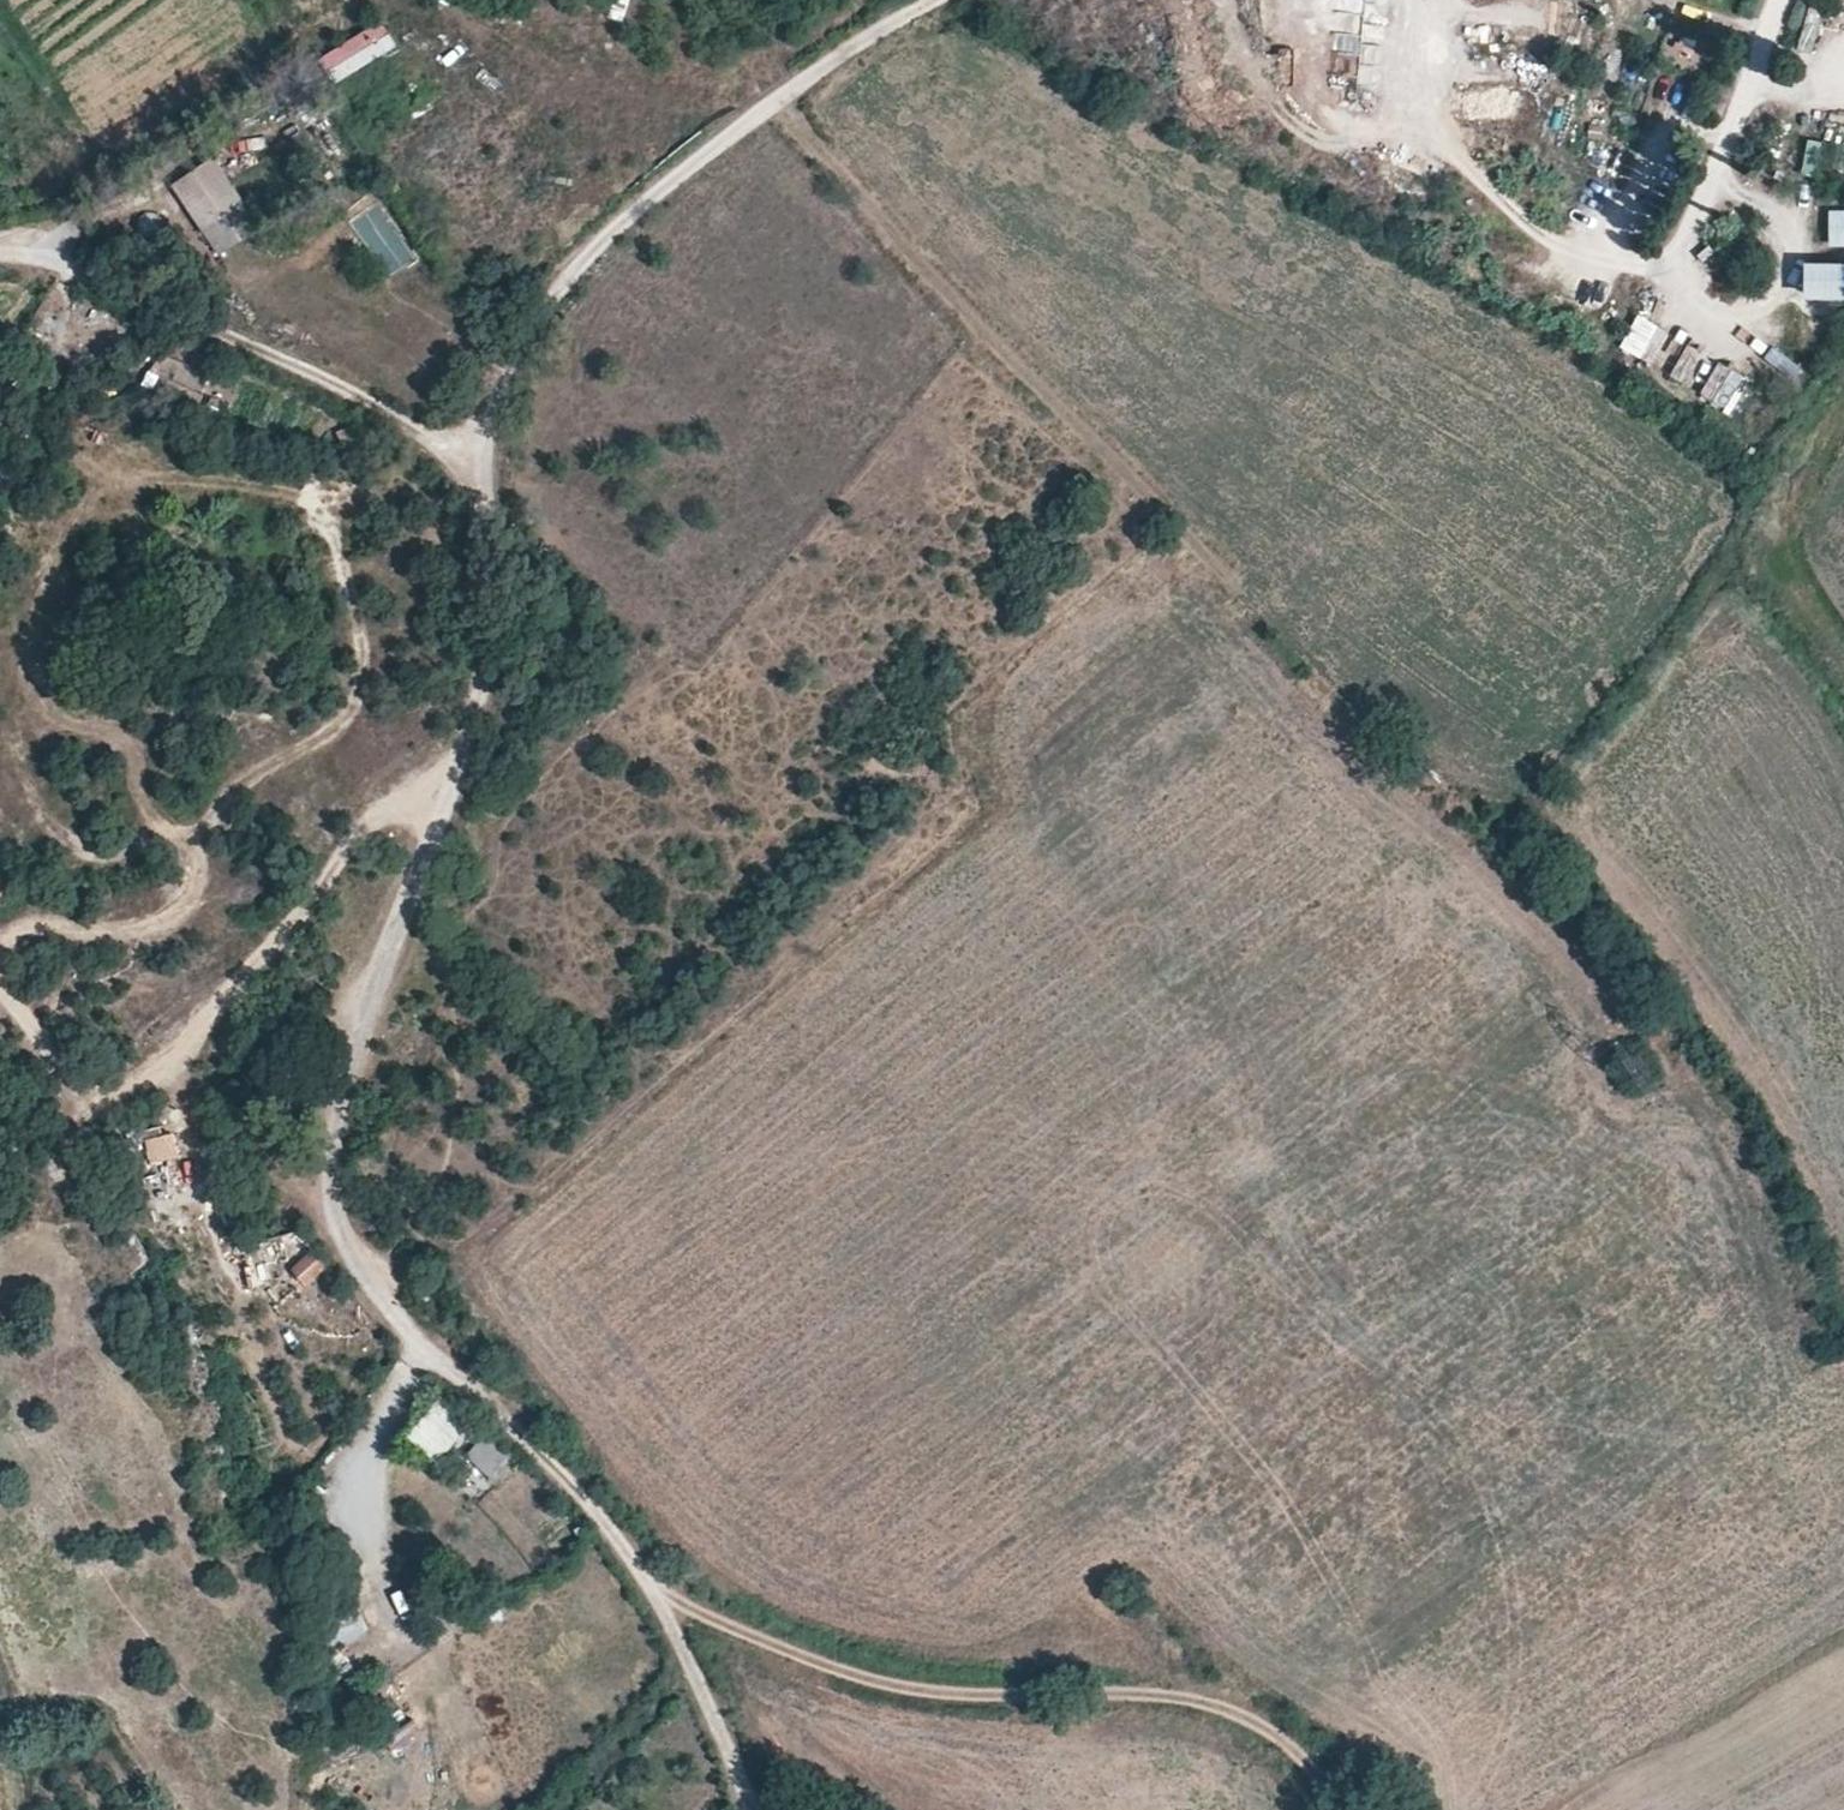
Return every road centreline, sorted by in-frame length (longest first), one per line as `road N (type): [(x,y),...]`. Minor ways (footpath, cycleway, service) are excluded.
road 1 (track): [(754,1809),(656,1604),(523,1426),(376,1294),(341,1207),(488,446),(562,281),(684,167),(941,0)]
road 2 (track): [(1341,1809),(1295,1750),(1216,1709),(1124,1697),(928,1694),(865,1682),(643,1587)]

